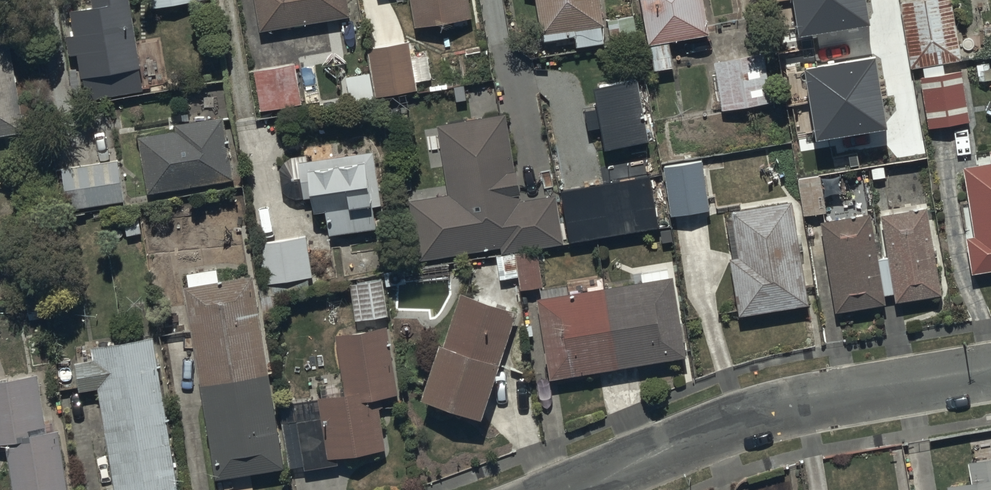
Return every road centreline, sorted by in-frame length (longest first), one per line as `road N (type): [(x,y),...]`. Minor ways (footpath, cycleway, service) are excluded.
road 1 (residential): [(990,367),(811,400),(575,489)]

